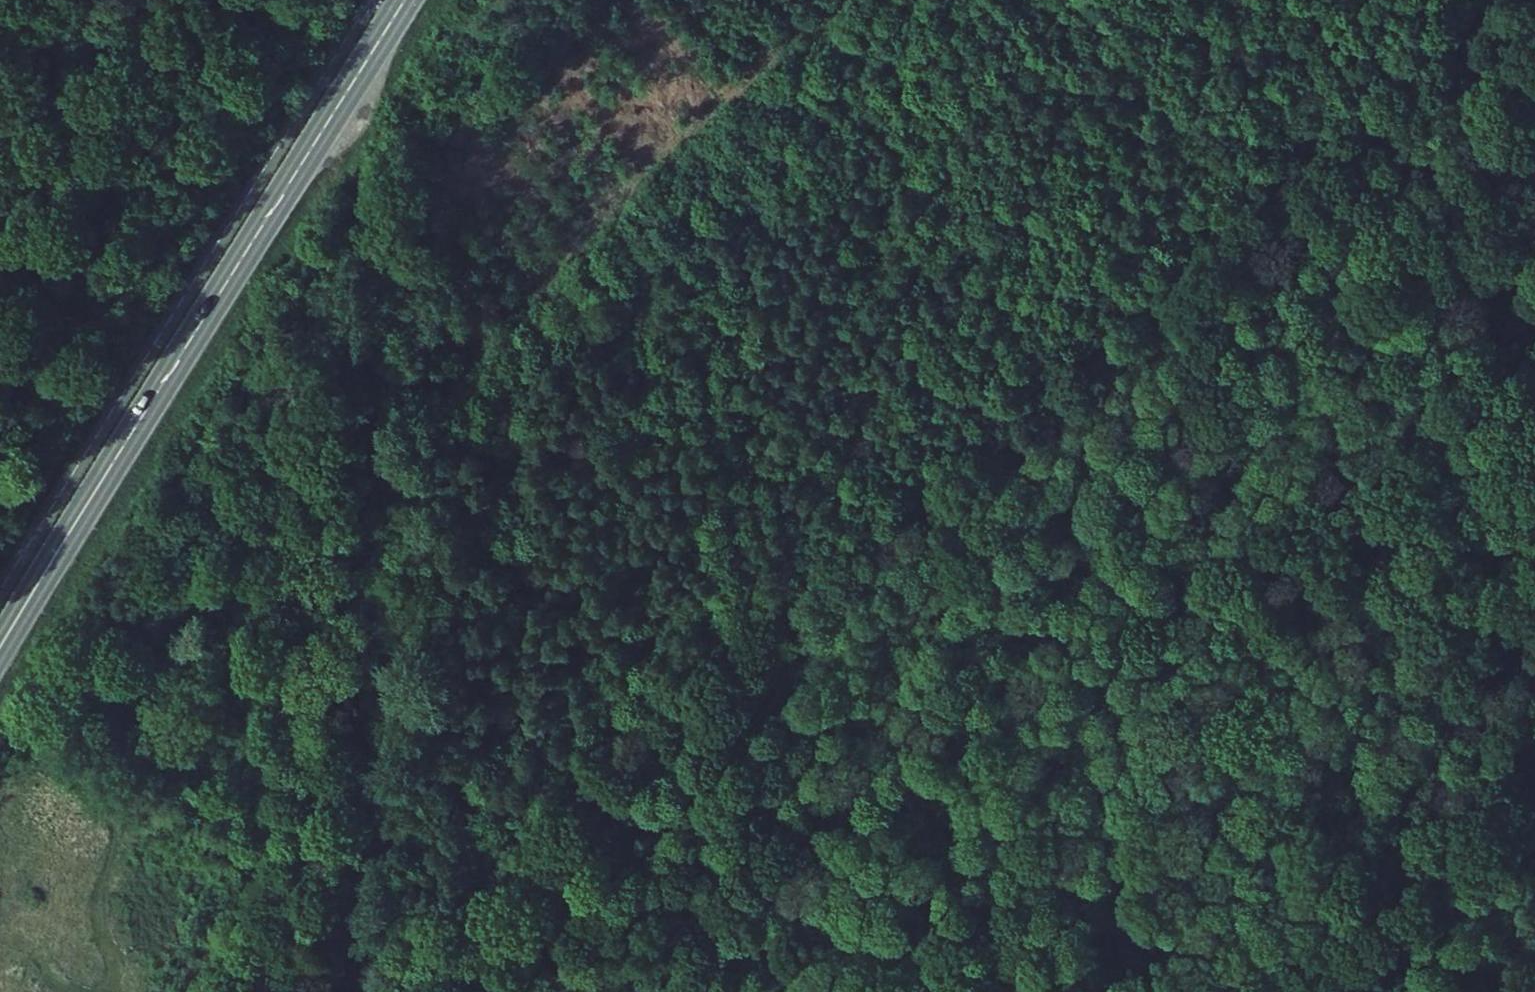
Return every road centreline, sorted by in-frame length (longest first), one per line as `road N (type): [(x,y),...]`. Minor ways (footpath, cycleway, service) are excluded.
road 1 (tertiary): [(406,0),(0,645)]

